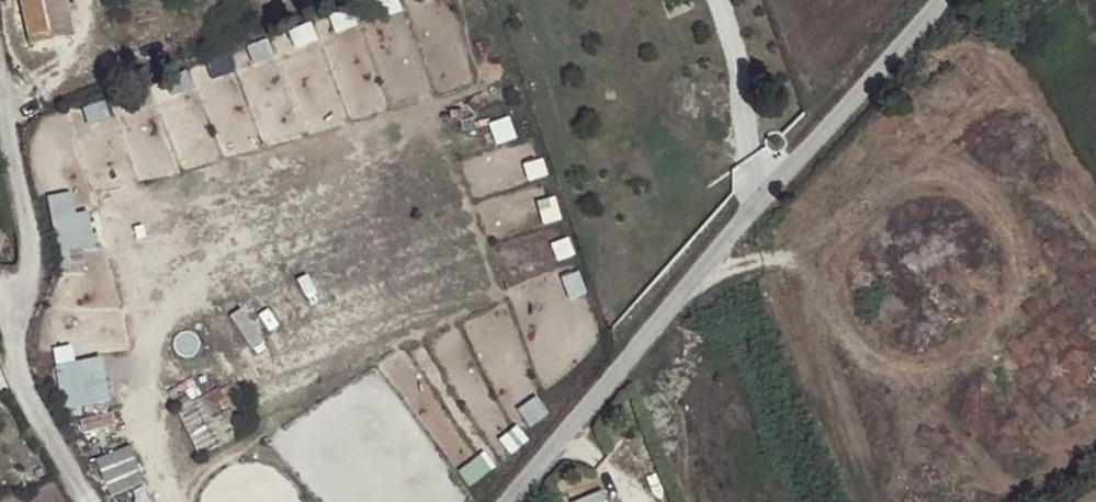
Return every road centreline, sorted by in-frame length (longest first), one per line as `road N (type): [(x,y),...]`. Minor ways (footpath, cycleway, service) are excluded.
road 1 (track): [(707,266),(830,258),(849,223),(888,190),(930,181),(987,197),(1013,229),(1024,273),(1011,312),(978,349),(927,372),(877,364),(848,340),(828,303)]
road 2 (unclassified): [(943,0),(768,191),(515,501)]
road 3 (residential): [(0,87),(31,253),(16,372),(91,501)]

